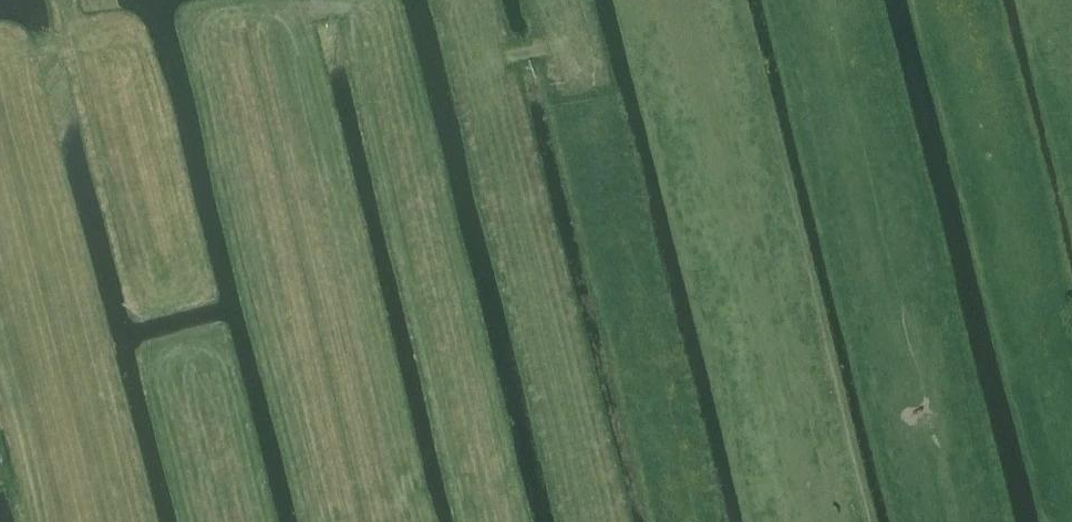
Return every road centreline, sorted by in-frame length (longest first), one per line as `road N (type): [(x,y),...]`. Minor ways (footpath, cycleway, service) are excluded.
road 1 (track): [(39,521),(0,370)]

